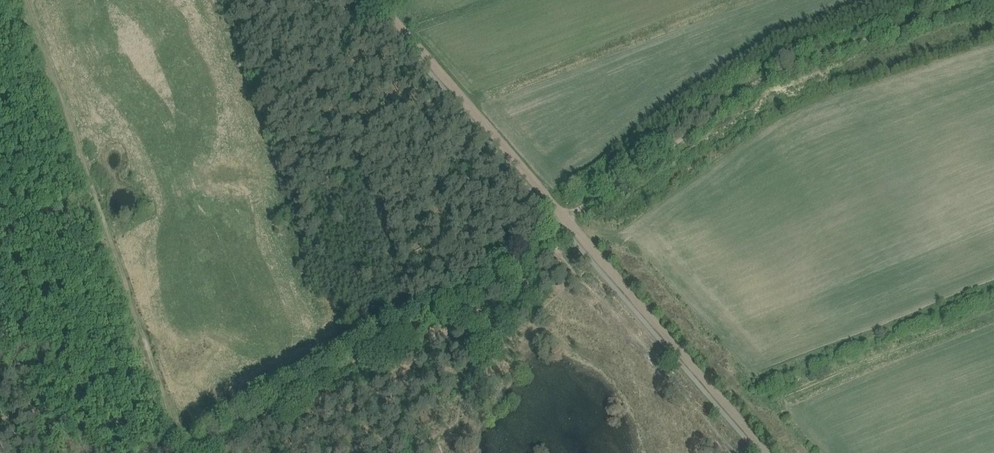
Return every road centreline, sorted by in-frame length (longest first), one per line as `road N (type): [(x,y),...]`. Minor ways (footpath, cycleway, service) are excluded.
road 1 (track): [(766,452),(377,0)]
road 2 (track): [(993,2),(779,72),(562,226)]
road 3 (track): [(562,226),(187,452)]

